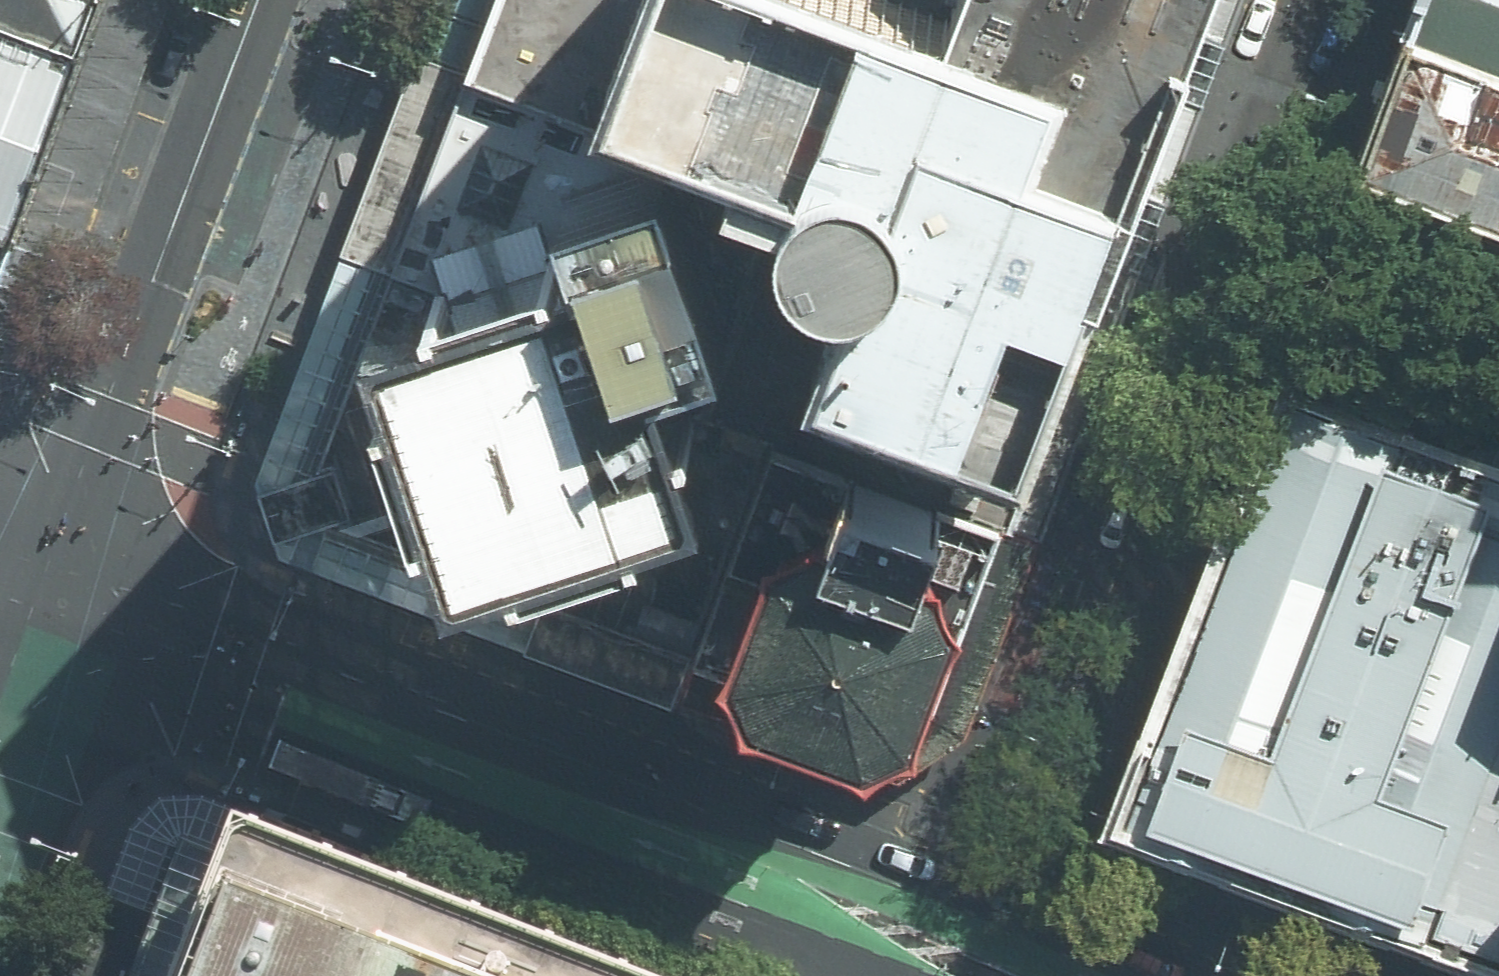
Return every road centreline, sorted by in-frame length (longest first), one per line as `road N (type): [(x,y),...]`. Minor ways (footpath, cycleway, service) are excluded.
road 1 (secondary): [(54,610),(301,703),(471,713),(865,859),(1030,930)]
road 2 (residential): [(1306,0),(1055,679),(1017,804),(1009,861),(1030,930)]
road 3 (tertiary): [(54,610),(108,395),(259,0)]
road 4 (tertiary): [(0,753),(54,610)]

